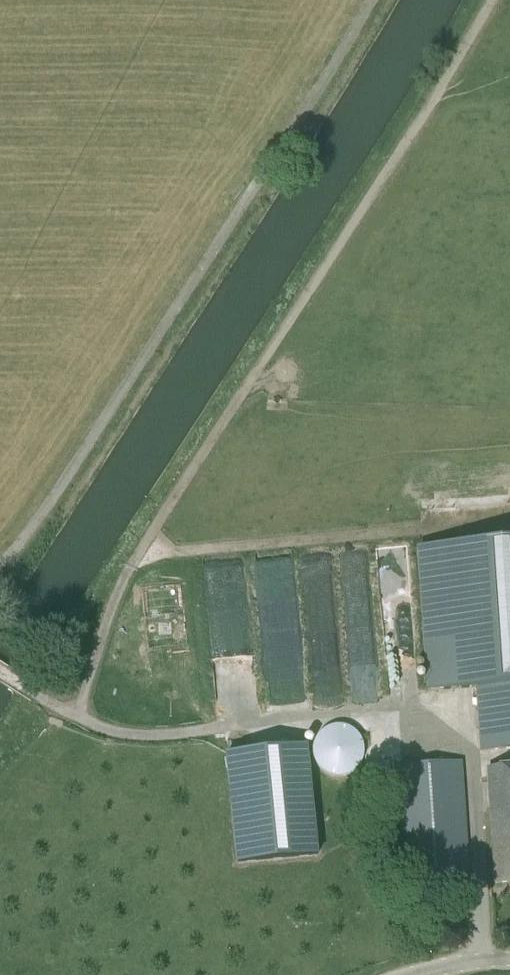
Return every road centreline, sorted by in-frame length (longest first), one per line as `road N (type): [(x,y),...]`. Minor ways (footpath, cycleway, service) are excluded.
road 1 (track): [(75,716),(136,555),(489,0)]
road 2 (track): [(0,563),(64,482),(370,0)]
road 3 (track): [(136,555),(421,529)]

